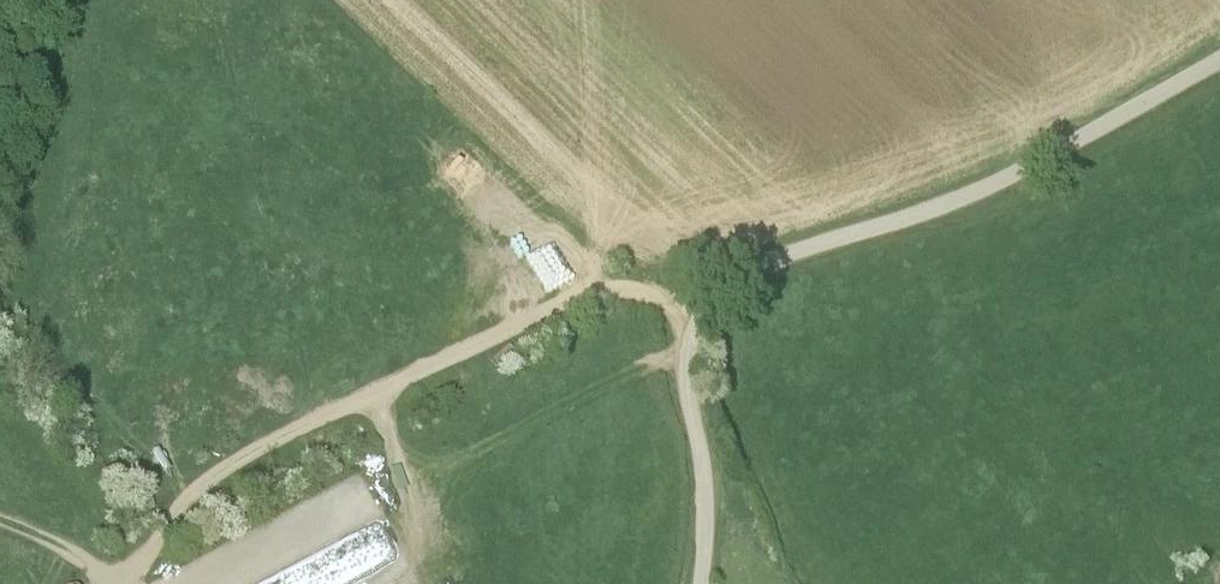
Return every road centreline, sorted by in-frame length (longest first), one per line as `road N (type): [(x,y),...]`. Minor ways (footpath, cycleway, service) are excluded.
road 1 (unclassified): [(700,583),(703,465),(686,356),(698,315),(723,289),(774,261),(1005,183),(1219,62)]
road 2 (track): [(121,583),(191,497),(252,455),(370,400),(608,296),(650,295),(698,315)]
road 3 (track): [(0,521),(62,545),(109,583)]

